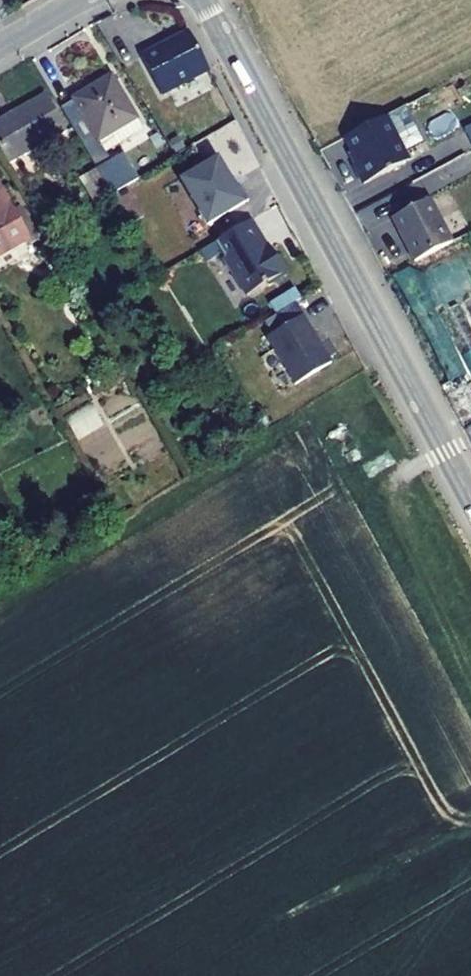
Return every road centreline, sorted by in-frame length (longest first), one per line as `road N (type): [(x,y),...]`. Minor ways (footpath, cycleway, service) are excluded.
road 1 (tertiary): [(204,0),(470,499)]

